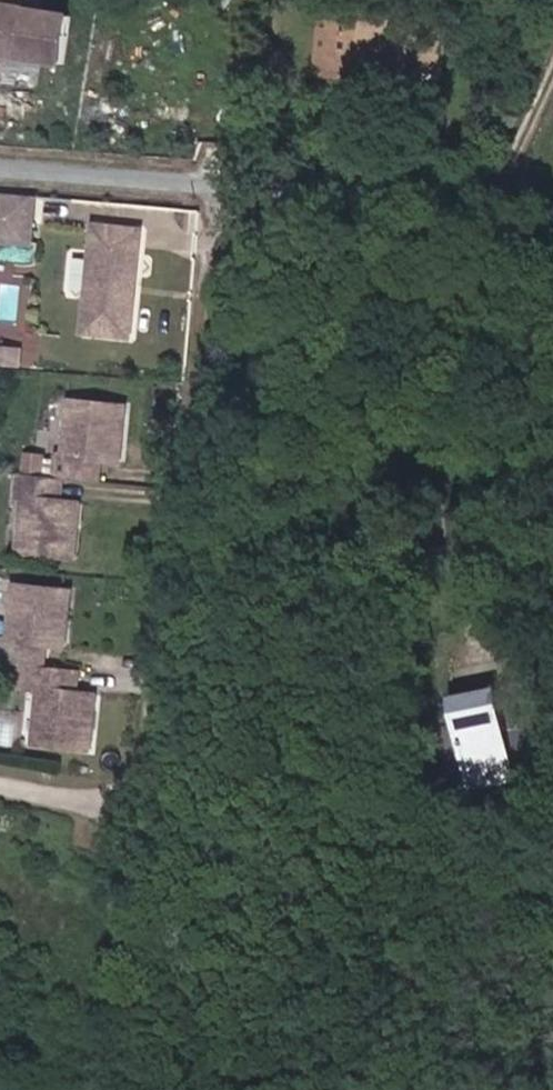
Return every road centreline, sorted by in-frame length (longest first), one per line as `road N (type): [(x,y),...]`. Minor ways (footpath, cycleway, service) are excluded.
road 1 (track): [(0,783),(85,798),(124,776),(158,726),(210,192)]

